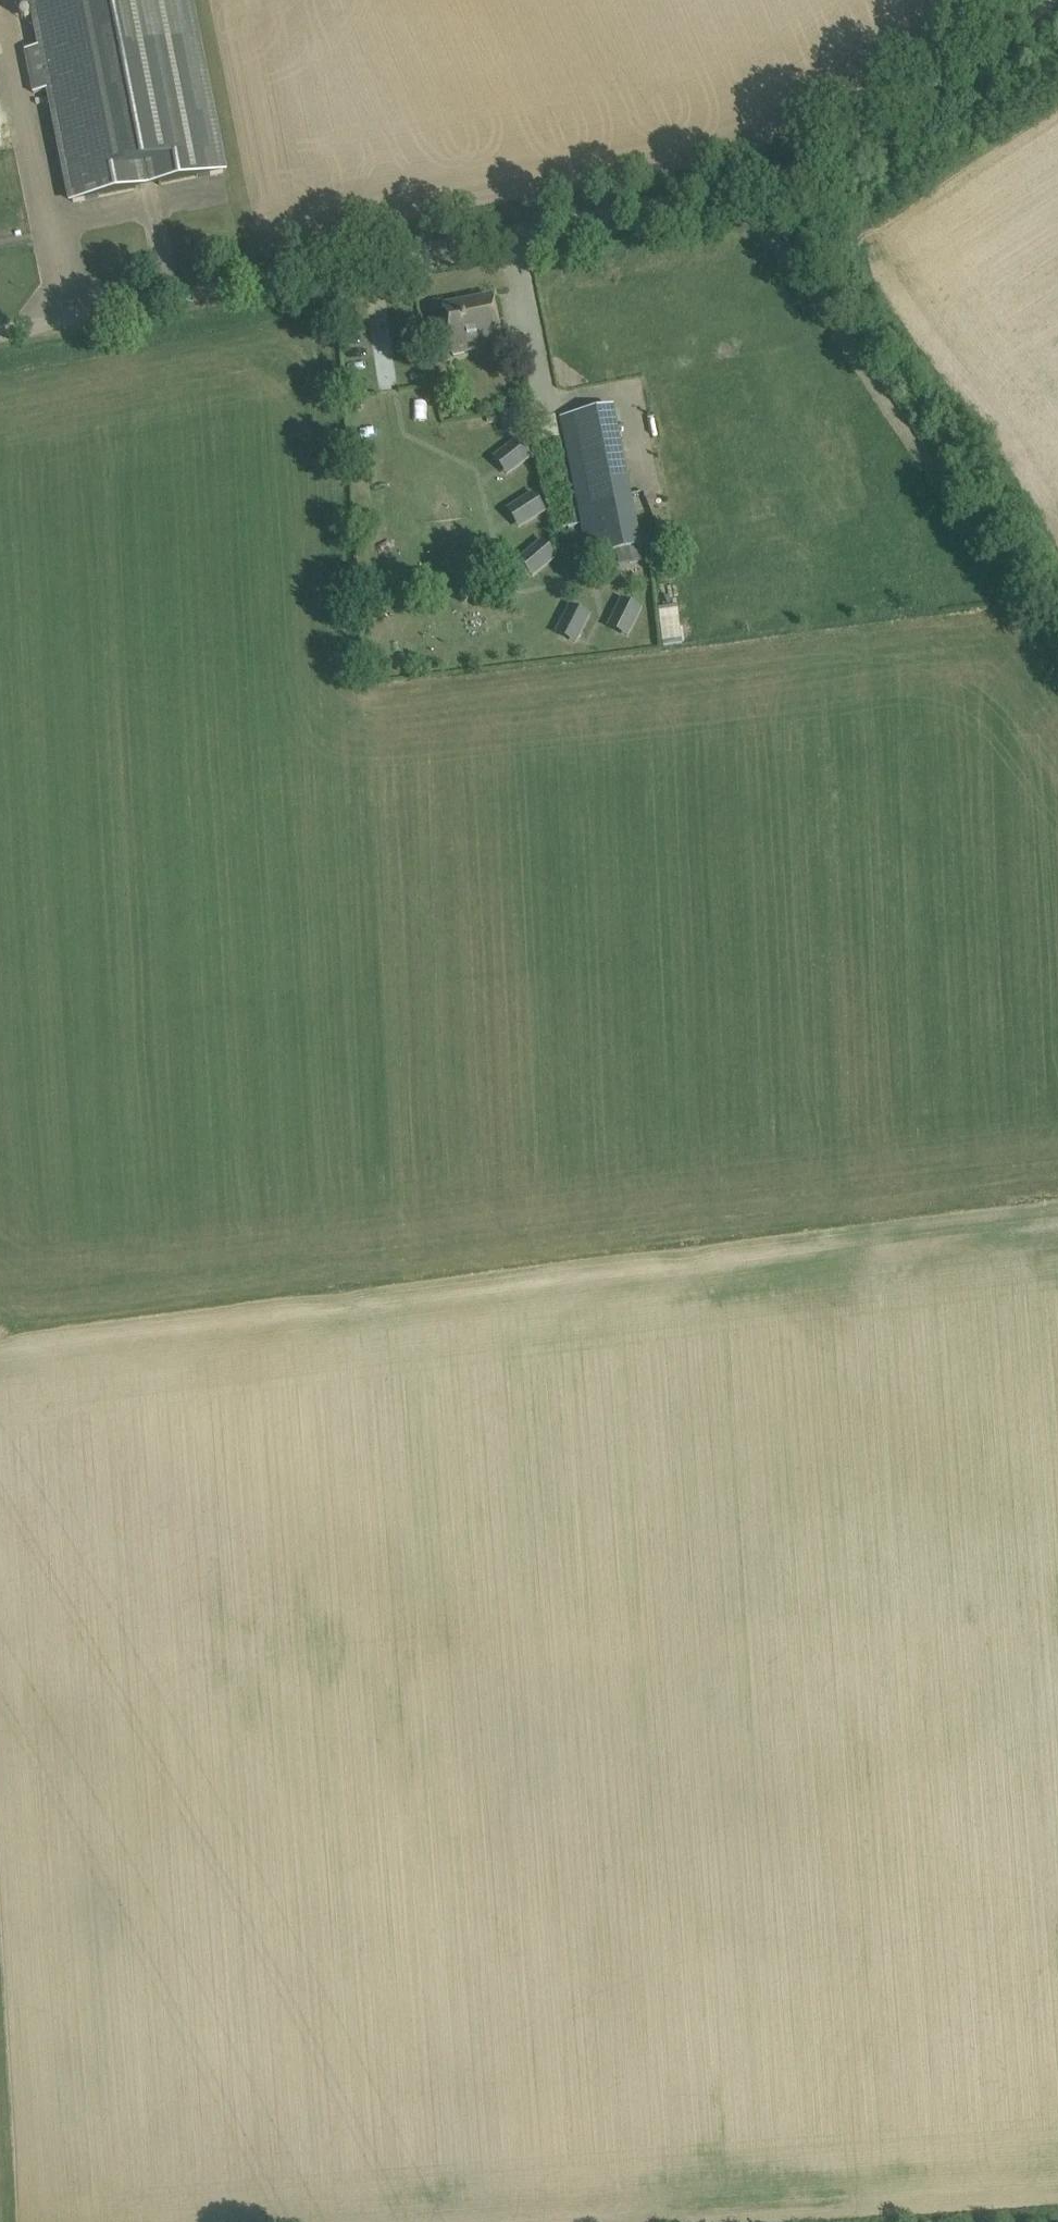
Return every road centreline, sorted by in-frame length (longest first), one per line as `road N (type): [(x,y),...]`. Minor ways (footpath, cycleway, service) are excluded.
road 1 (track): [(0,1344),(843,1242),(802,521),(759,372),(767,340),(732,179)]
road 2 (unclassified): [(0,331),(755,174),(890,110),(1052,0)]

